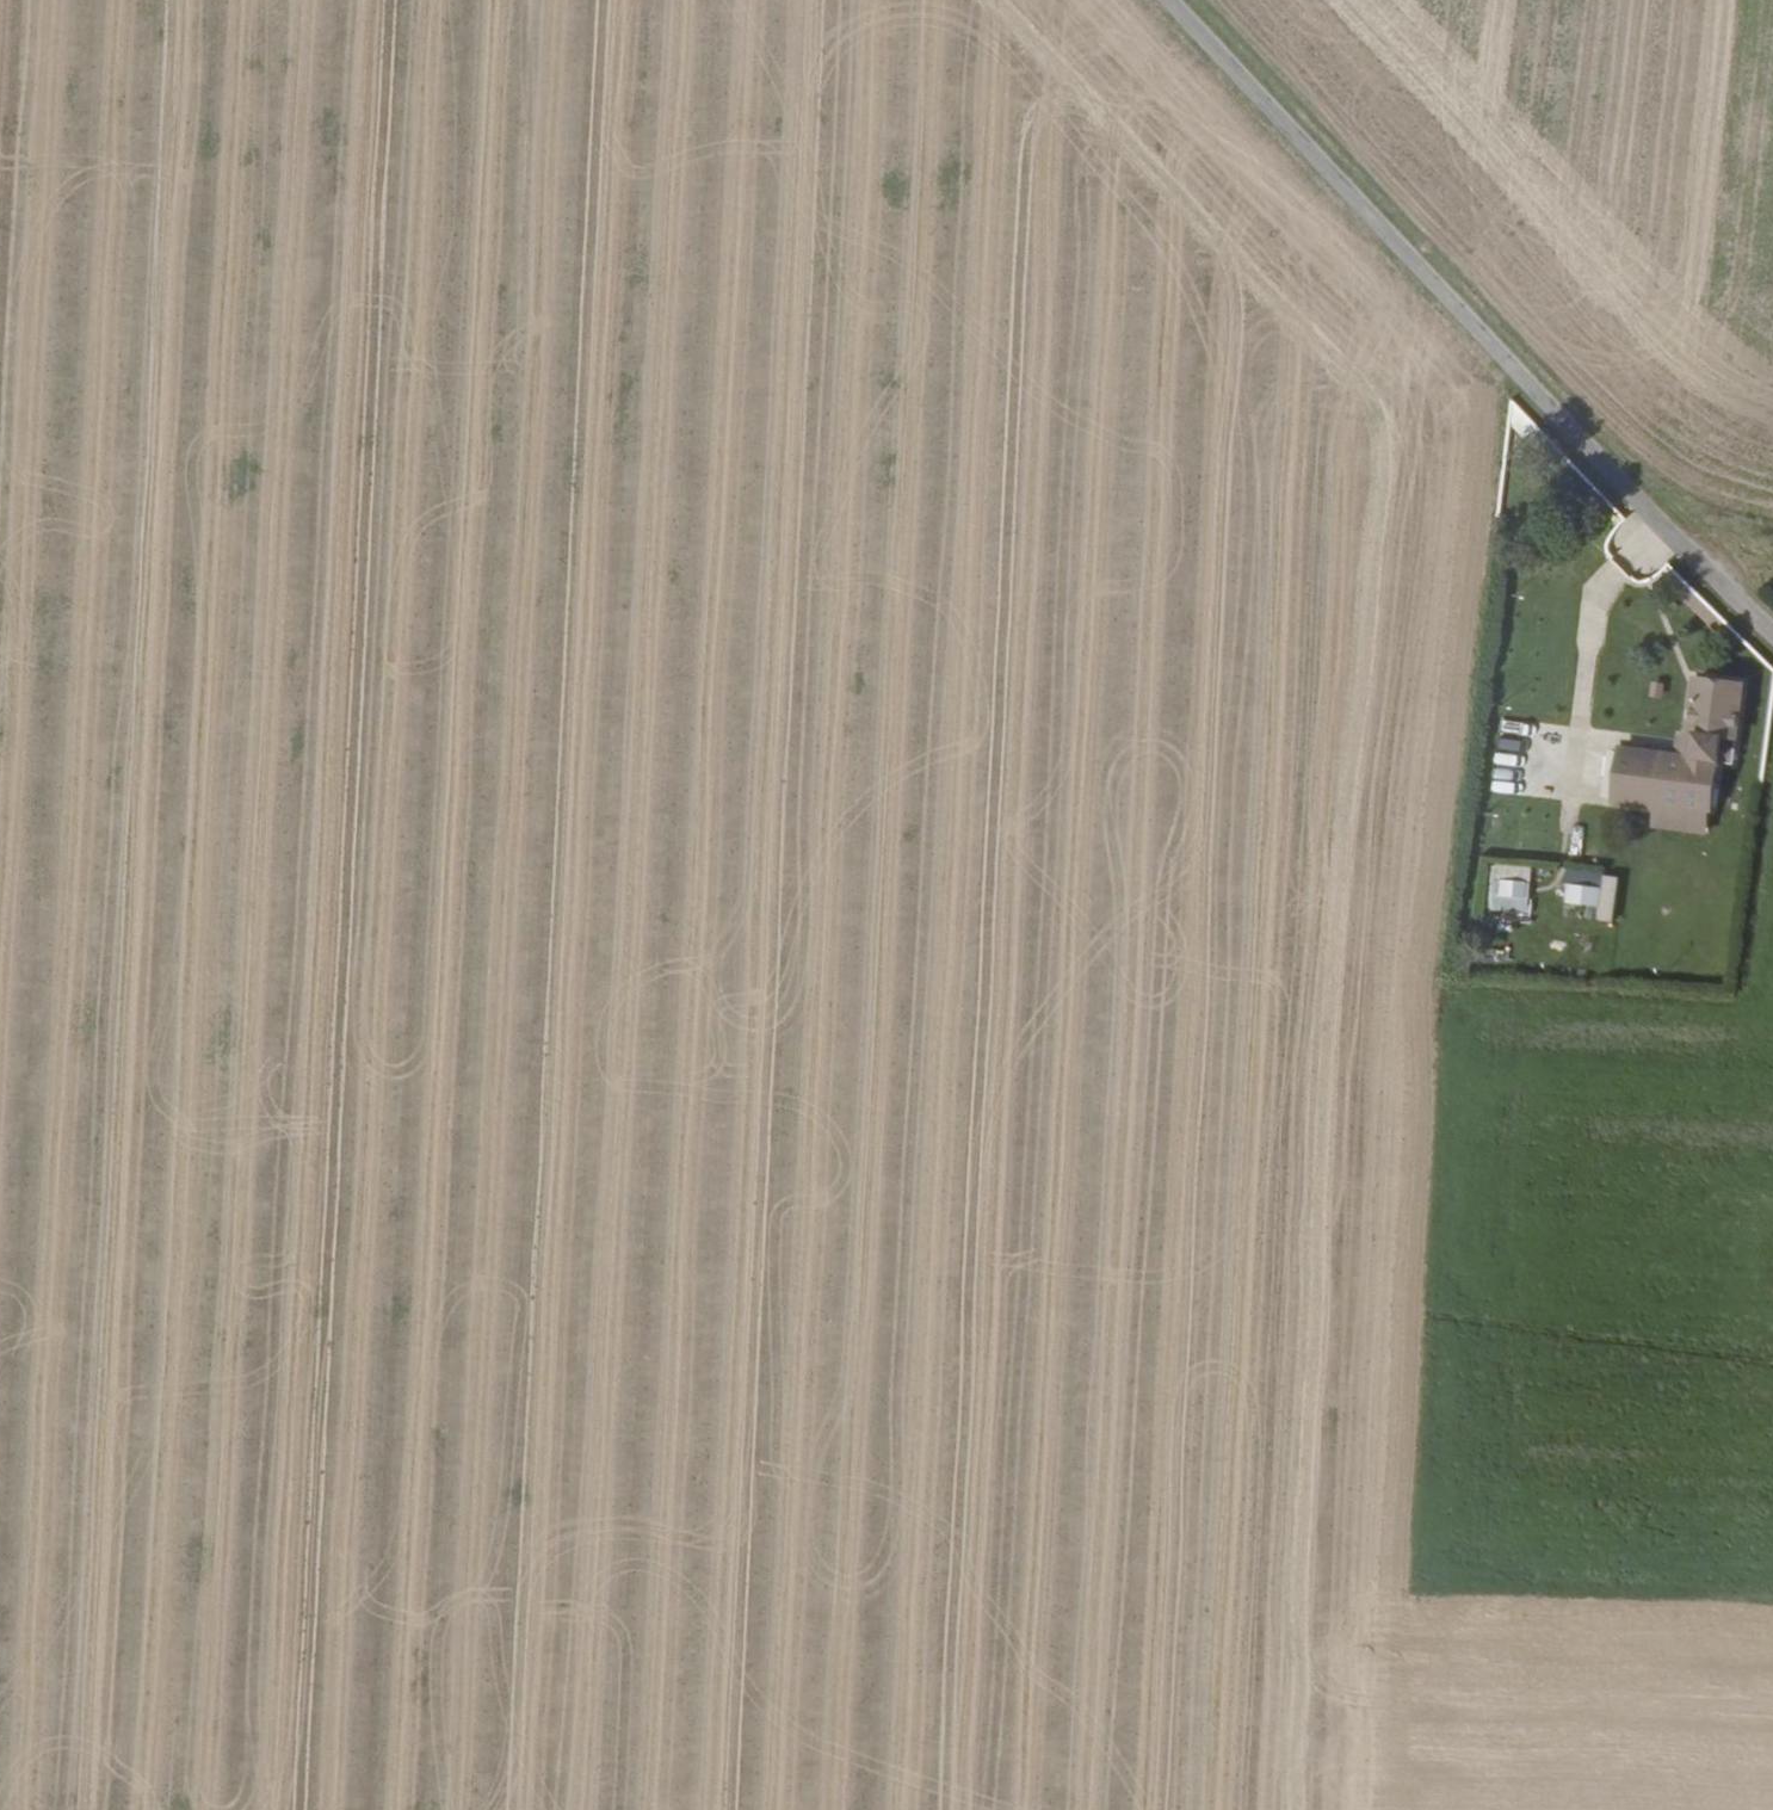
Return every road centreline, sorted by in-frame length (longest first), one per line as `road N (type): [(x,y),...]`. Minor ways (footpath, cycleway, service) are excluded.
road 1 (unclassified): [(1772,631),(1633,494),(1171,0)]

